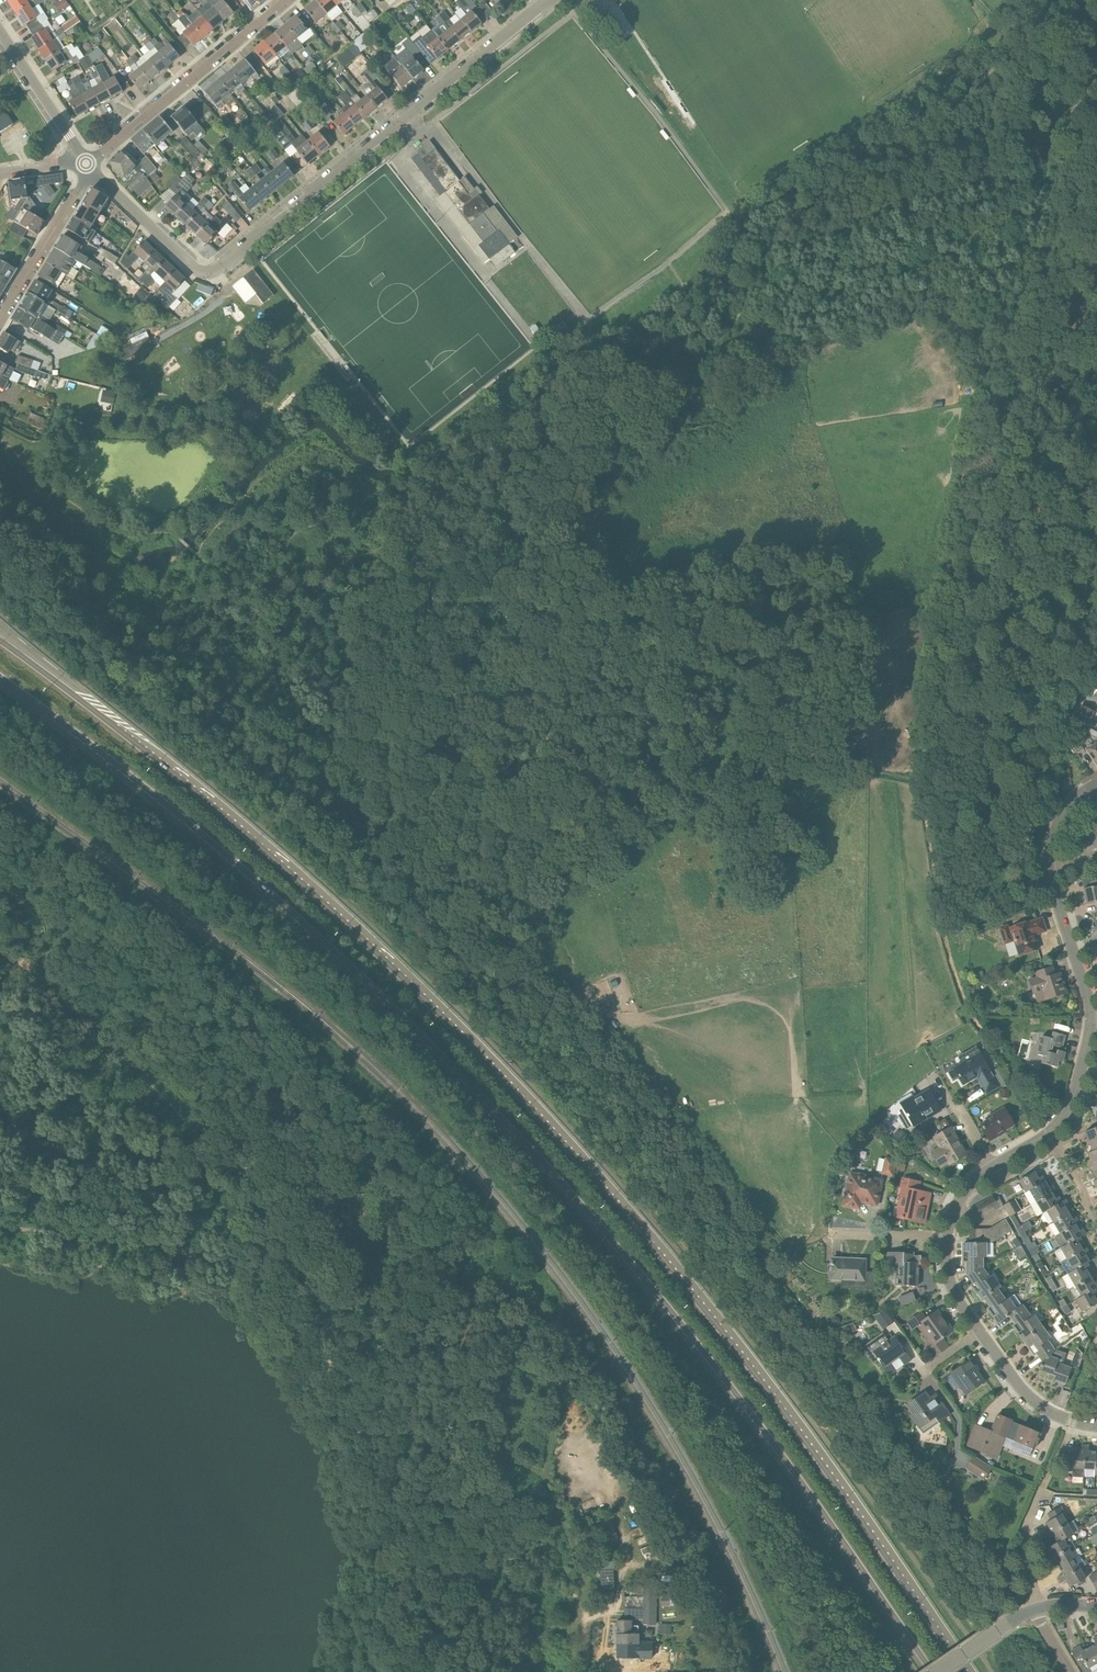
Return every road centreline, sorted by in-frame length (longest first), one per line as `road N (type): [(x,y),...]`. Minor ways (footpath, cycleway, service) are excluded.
road 1 (primary): [(0,671),(240,860),(491,1099),(700,1339),(938,1671)]
road 2 (track): [(588,1671),(584,1588),(548,1475),(558,1382),(519,1371),(487,1342),(473,1287),(459,1272),(326,1215),(312,1232),(317,1257)]
road 3 (residential): [(219,269),(551,0)]
road 4 (residential): [(87,163),(286,0)]
road 5 (residential): [(1090,1016),(1050,861),(1059,823),(1096,786)]
road 6 (residential): [(992,1167),(1066,1113),(1090,1016)]
road 7 (residential): [(0,325),(87,163)]
road 8 (residential): [(219,269),(193,267),(87,163)]
road 9 (residential): [(87,163),(0,30)]
road 10 (residential): [(1096,1425),(1073,1422),(1032,1399),(980,1332)]
road 11 (residential): [(1039,1607),(1024,1550),(1041,1488)]
road 12 (residential): [(936,1671),(1039,1607)]

